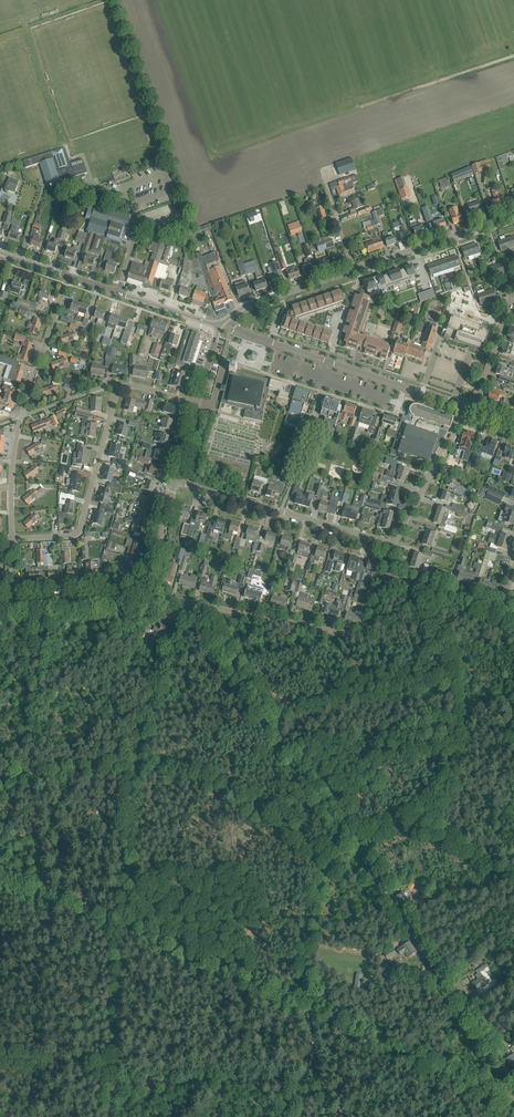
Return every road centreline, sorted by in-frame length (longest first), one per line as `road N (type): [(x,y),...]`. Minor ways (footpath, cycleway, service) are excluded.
road 1 (unclassified): [(513,1080),(184,601)]
road 2 (track): [(0,884),(124,930),(513,1102)]
road 3 (track): [(45,900),(33,801),(44,618),(23,599)]
road 4 (residential): [(12,539),(79,531),(119,386),(197,405)]
road 5 (track): [(121,880),(141,741),(184,601)]
road 6 (residential): [(12,539),(22,416),(69,276)]
road 7 (tertiary): [(468,406),(244,334),(228,318)]
road 8 (residential): [(184,601),(362,635),(386,572)]
road 9 (residential): [(394,543),(175,481)]
road 10 (track): [(110,1116),(125,923)]
road 11 (unclassified): [(354,270),(513,216)]
road 12 (track): [(362,106),(513,56)]
road 13 (tertiary): [(218,324),(69,276)]
road 14 (residential): [(394,543),(468,406)]
road 15 (unclassified): [(228,318),(354,270)]
road 16 (unclassified): [(16,599),(144,593)]
road 17 (residential): [(468,406),(513,288)]
road 18 (residential): [(501,611),(386,572)]

